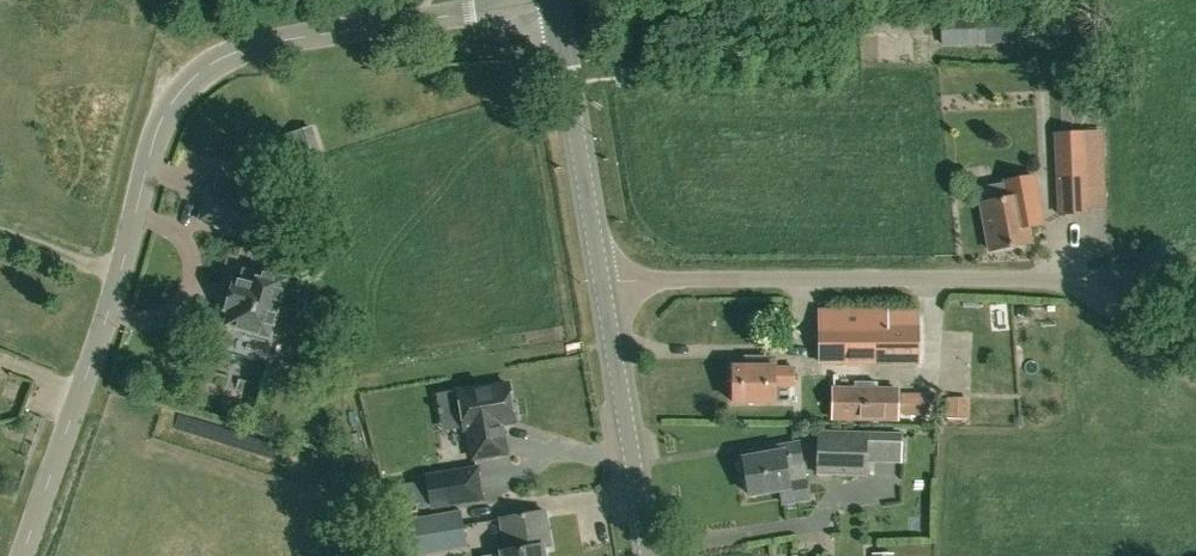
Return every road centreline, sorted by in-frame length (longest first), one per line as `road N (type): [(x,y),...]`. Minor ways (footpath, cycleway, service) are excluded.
road 1 (unclassified): [(26,555),(171,112),(201,77),(257,45),(550,0)]
road 2 (unclassified): [(598,282),(1195,278)]
road 3 (secondary): [(598,282),(555,0)]
road 4 (secondary): [(647,555),(598,282)]

